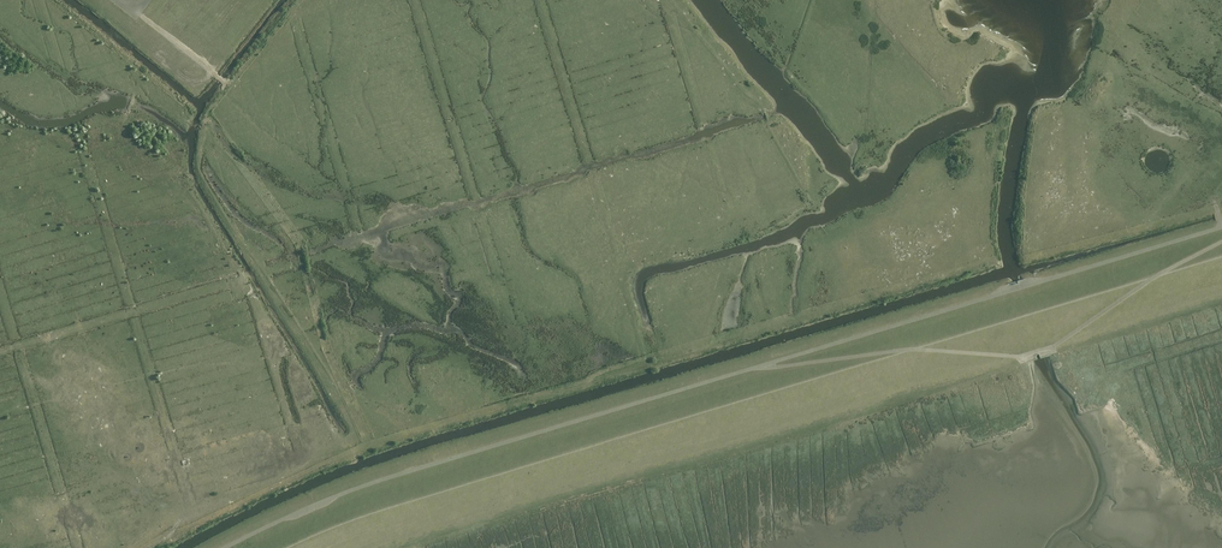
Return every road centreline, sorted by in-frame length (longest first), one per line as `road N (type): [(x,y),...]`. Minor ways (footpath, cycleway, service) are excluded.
road 1 (track): [(1221,228),(388,478),(227,547)]
road 2 (track): [(1221,242),(1053,348),(1019,359),(910,351),(749,371)]
road 3 (track): [(585,382),(364,446),(142,547)]

